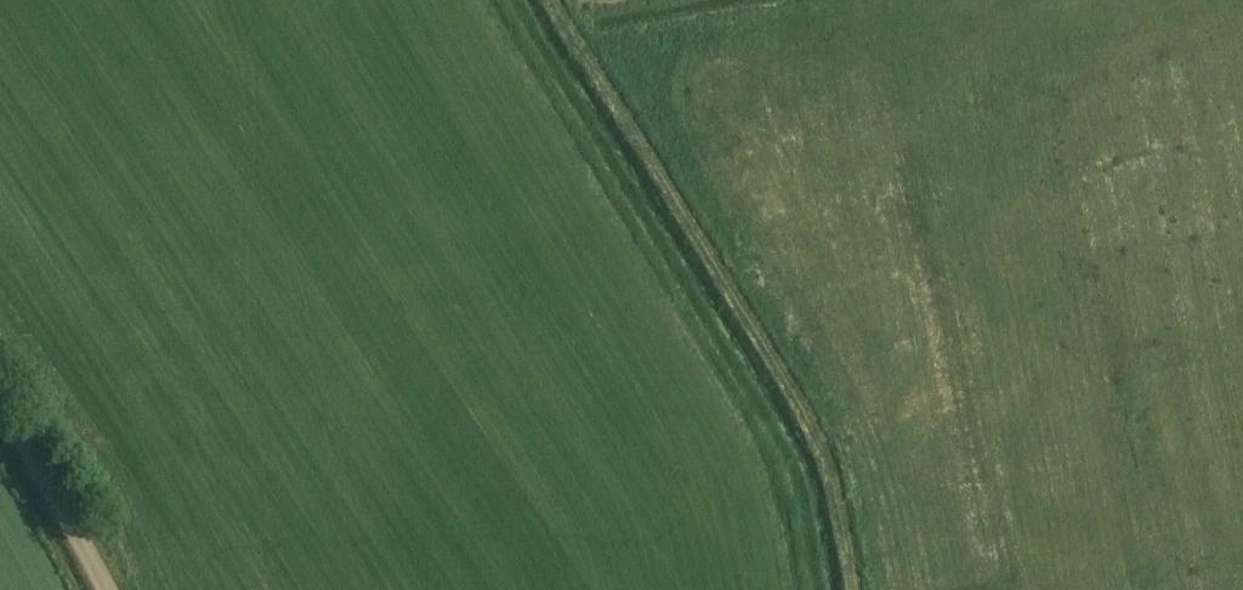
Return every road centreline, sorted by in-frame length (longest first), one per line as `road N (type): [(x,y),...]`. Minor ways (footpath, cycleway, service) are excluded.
road 1 (track): [(110,589),(0,405)]

